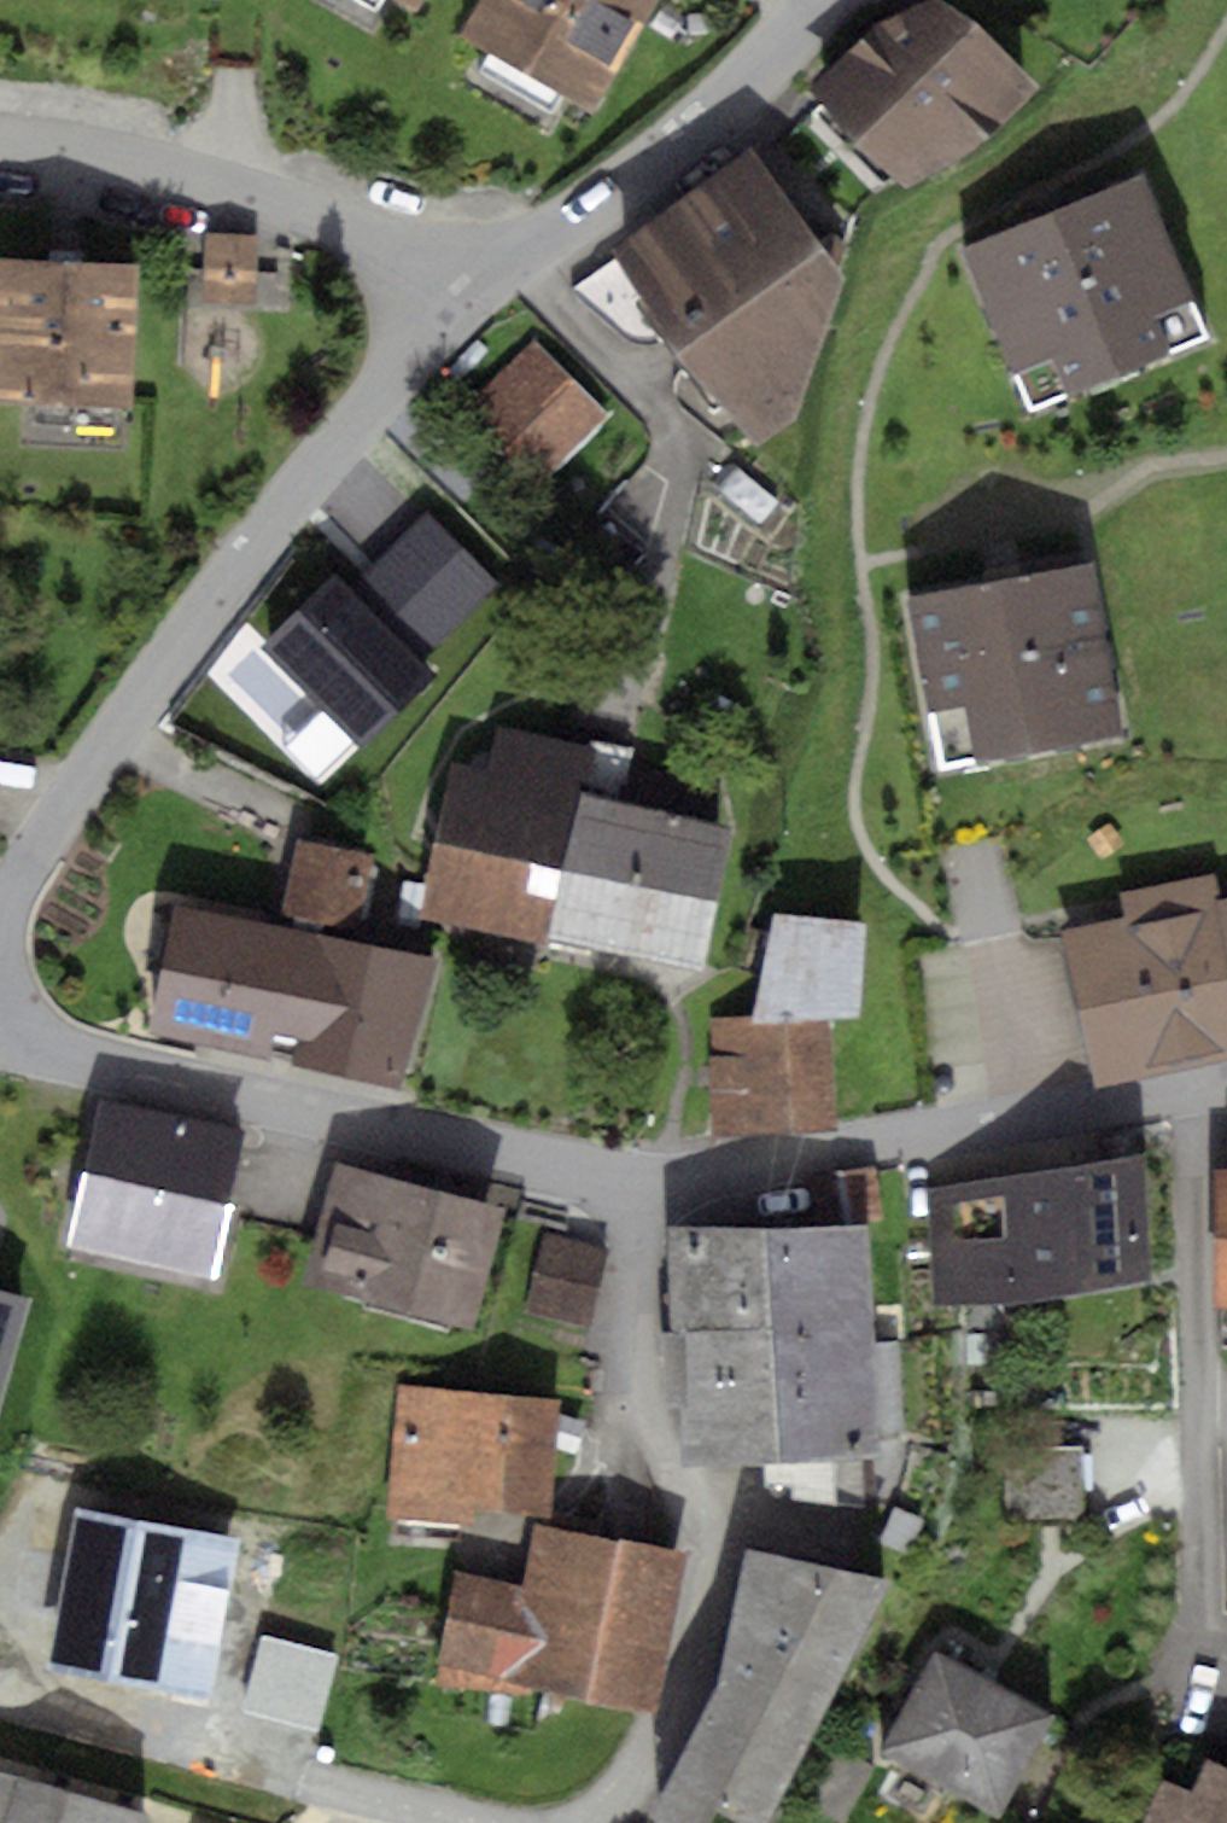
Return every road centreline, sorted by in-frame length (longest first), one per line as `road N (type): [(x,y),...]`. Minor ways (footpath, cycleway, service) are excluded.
road 1 (residential): [(1226,1082),(907,1151),(627,1179),(356,1136),(0,1044)]
road 2 (residential): [(0,946),(23,880),(95,775),(248,557),(361,422),(423,260)]
road 3 (residential): [(423,260),(531,241),(642,169),(818,0)]
road 4 (residential): [(423,260),(112,147),(0,138)]

